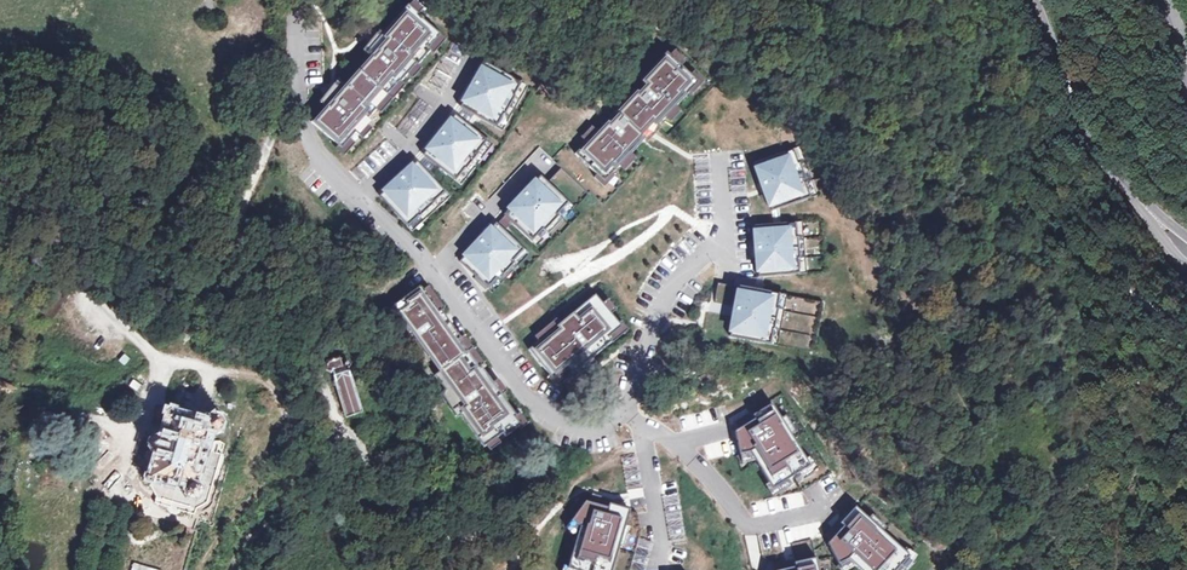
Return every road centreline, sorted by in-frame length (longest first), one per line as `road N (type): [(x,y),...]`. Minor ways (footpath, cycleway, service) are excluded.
road 1 (residential): [(431,271),(542,411),(596,426),(628,401),(672,285),(716,246),(719,158)]
road 2 (track): [(0,196),(34,199),(106,310),(166,357)]
road 3 (unclassified): [(1028,0),(1079,118),(1144,207)]
road 4 (residential): [(296,0),(306,134),(356,199)]
road 5 (residential): [(356,199),(441,114),(474,57)]
road 6 (residential): [(431,271),(532,165),(554,173)]
road 7 (track): [(166,357),(122,487)]

